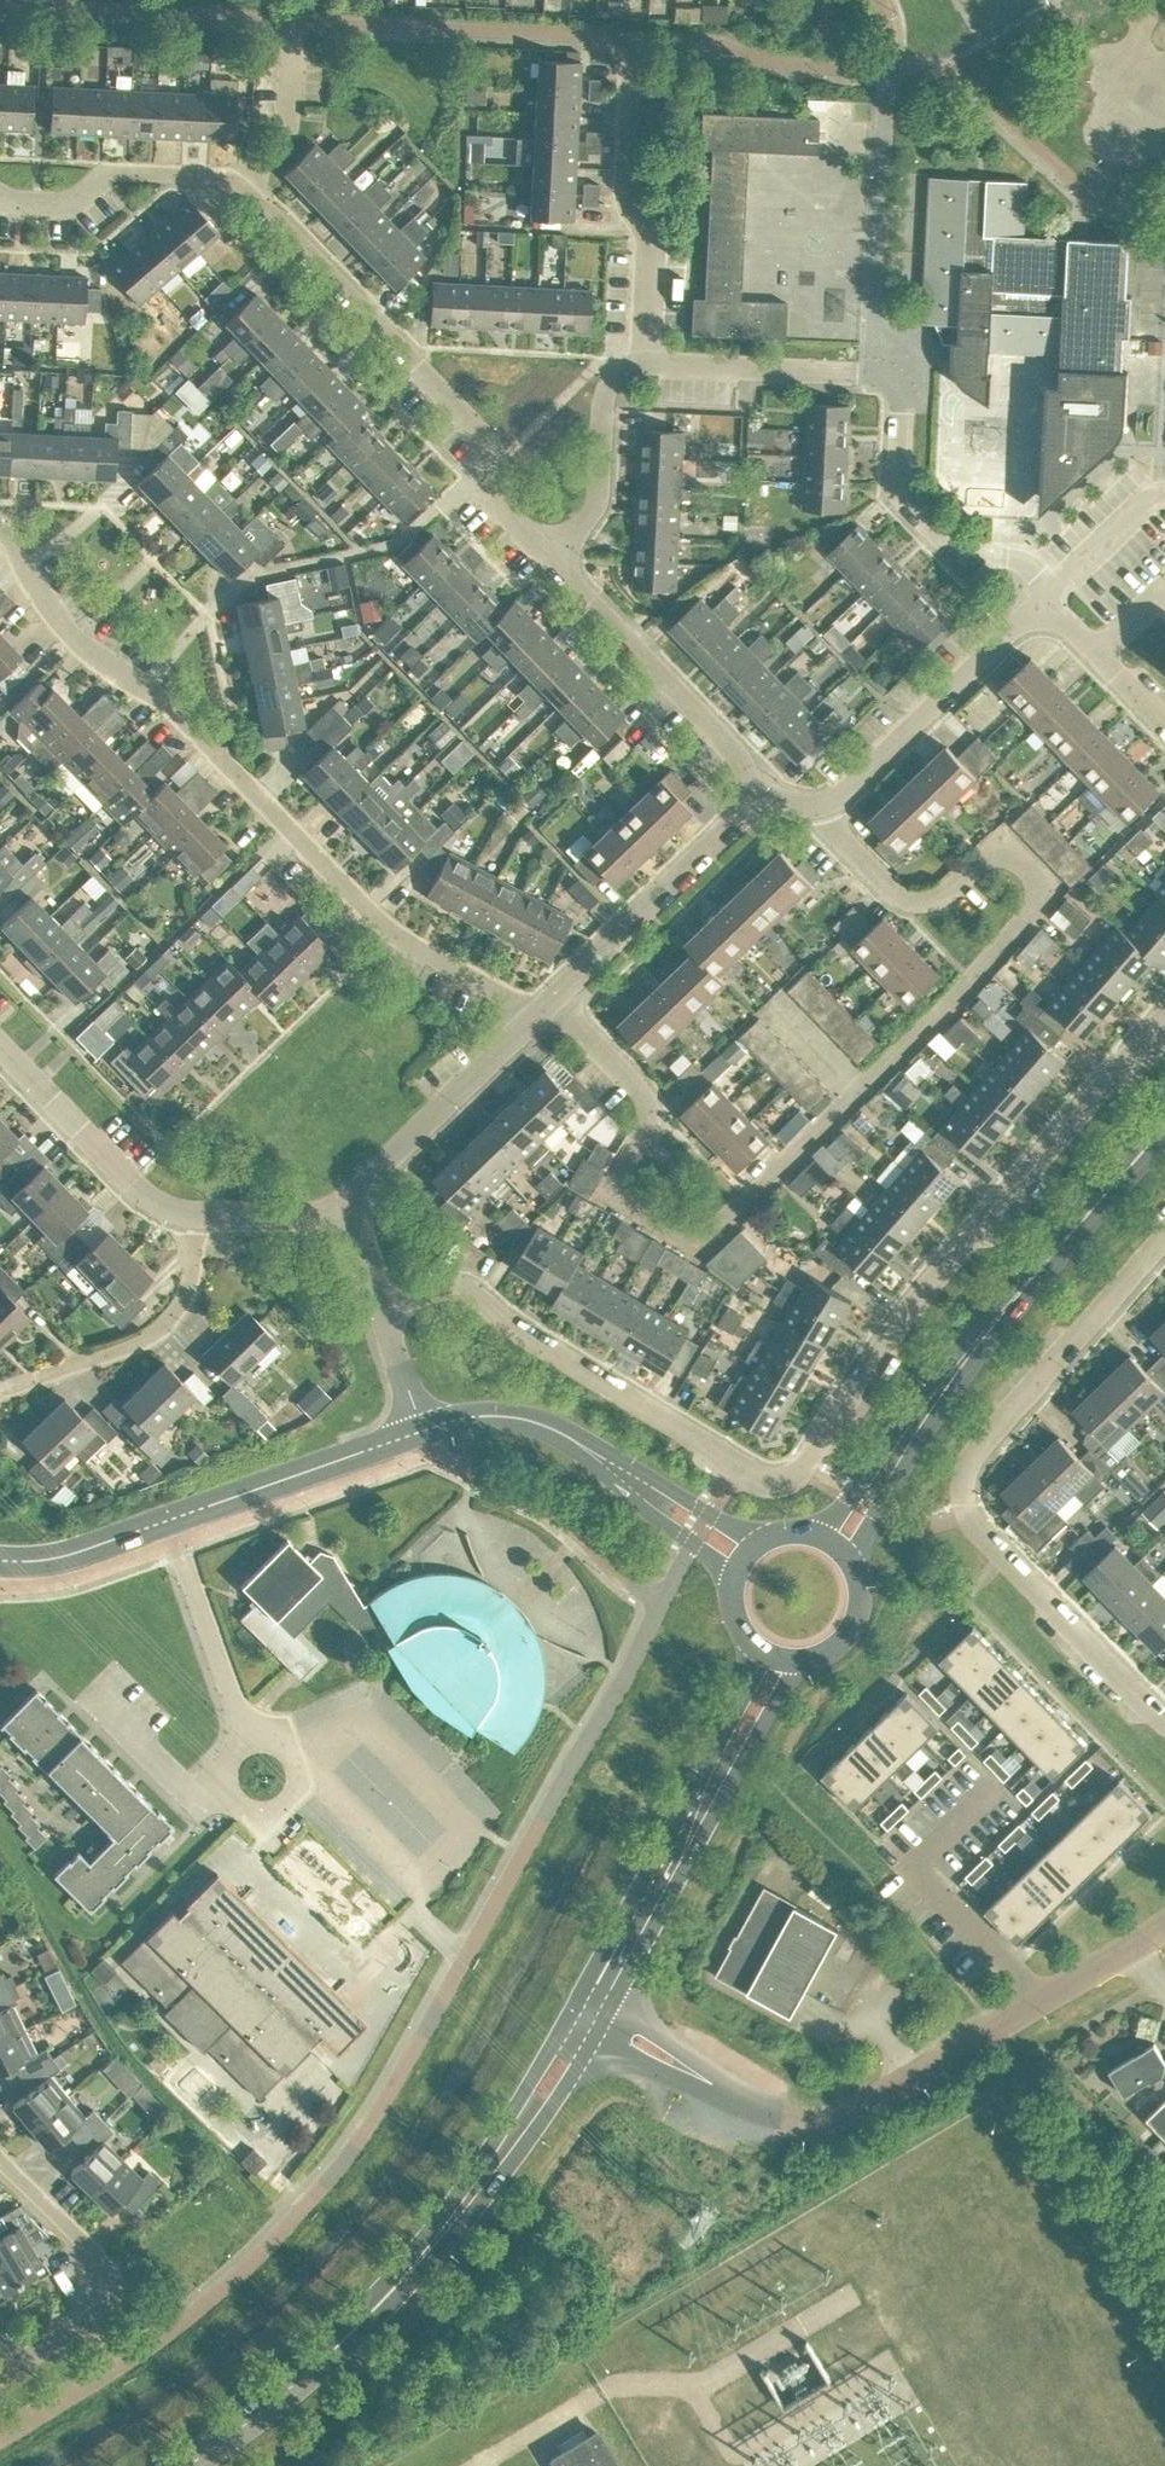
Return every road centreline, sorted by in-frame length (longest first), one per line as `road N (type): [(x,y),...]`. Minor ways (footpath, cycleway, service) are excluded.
road 1 (residential): [(1164,1016),(952,1257),(792,1476),(752,1476),(516,1330),(468,1291),(437,1290),(380,1311)]
road 2 (residential): [(530,1020),(511,999),(365,909),(178,712),(71,637),(0,531)]
road 3 (residential): [(1164,1235),(979,1449),(961,1493),(980,1532),(1164,1722)]
road 4 (residential): [(857,1093),(1050,892),(998,841),(937,896),(922,901),(899,894),(835,832),(822,803)]
road 5 (residential): [(553,999),(647,1103),(645,1126),(609,1192),(703,1246),(857,1093)]
road 6 (residential): [(1051,590),(1010,555),(962,551),(943,540),(898,491),(898,395),(874,373),(642,362)]
road 7 (residential): [(245,188),(486,441),(509,517),(547,556)]
road 8 (tertiary): [(761,1650),(760,1667),(577,2009)]
road 9 (tertiary): [(612,2005),(794,1660)]
road 10 (tertiary): [(185,2465),(331,2351),(459,2210)]
road 11 (unclassified): [(713,2083),(800,2121),(840,2120),(1035,2004)]
road 12 (residential): [(547,556),(736,754),(750,794)]
road 13 (residential): [(0,2164),(97,2256),(108,2281),(99,2310),(0,2372)]
road 14 (residential): [(1035,2004),(912,1864),(998,1784)]
road 15 (residential): [(642,362),(648,257),(622,189),(628,64)]
road 16 (residential): [(822,803),(1042,598)]
road 17 (residential): [(193,1213),(191,1275),(169,1324),(0,1393)]
road 18 (residential): [(750,794),(740,819),(553,999)]
road 19 (tertiary): [(850,1564),(988,1326)]
road 20 (tertiary): [(988,1326),(940,1369),(818,1535)]
road 21 (tertiary): [(1164,1125),(988,1326)]
road 22 (residential): [(530,1020),(341,1207)]
road 23 (tertiary): [(422,1429),(172,1518)]
road 24 (residential): [(193,1213),(150,1202),(0,1047)]
road 25 (residential): [(0,197),(62,204),(109,171),(216,177),(245,188)]
road 26 (tertiary): [(577,2009),(485,2153),(459,2210)]
road 27 (residential): [(547,556),(597,499),(609,381),(642,362)]
road 28 (residential): [(172,1518),(248,1736)]
road 29 (tertiary): [(459,2210),(538,2131),(592,2043)]
road 30 (residential): [(248,1736),(277,1733),(295,1755),(301,1785),(280,1810),(253,1819),(212,1779)]
road 31 (tertiary): [(592,1451),(622,1490),(720,1563),(733,1581)]
road 32 (tertiary): [(763,1539),(592,1451)]
road 33 (tertiary): [(172,1518),(62,1557),(0,1562)]
road 34 (tertiary): [(592,1451),(512,1417),(422,1429)]
road 35 (residential): [(212,1779),(192,1799),(88,1695)]
road 36 (residential): [(245,188),(288,128),(293,43)]
road 37 (unclassified): [(1035,2004),(1164,1927)]
road 38 (residential): [(1051,590),(1148,498),(1164,494)]
road 39 (residential): [(341,1207),(193,1213)]
road 40 (tertiary): [(794,1660),(828,1651),(852,1625),(859,1590),(850,1564)]
road 41 (unclassified): [(713,2083),(700,2061),(612,2005)]
road 42 (unclassified): [(592,2043),(682,2079),(713,2083)]
road 43 (residential): [(422,1429),(380,1311)]

